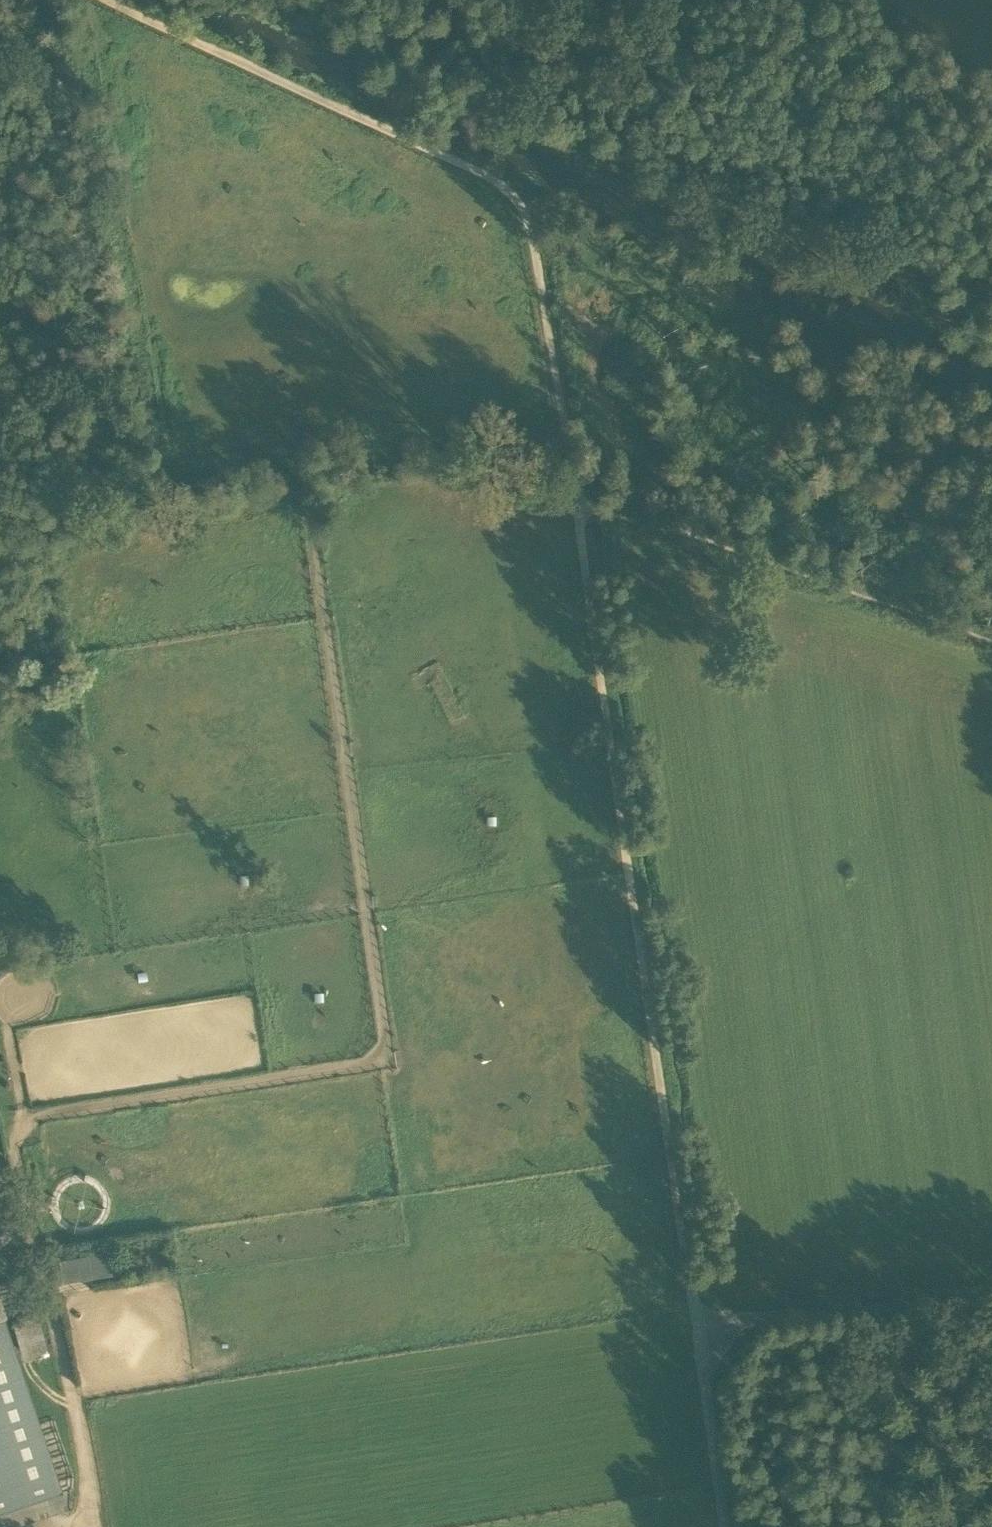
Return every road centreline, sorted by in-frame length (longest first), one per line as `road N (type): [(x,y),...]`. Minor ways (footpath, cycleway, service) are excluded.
road 1 (track): [(575,497),(695,1323)]
road 2 (track): [(112,0),(506,183),(524,210),(575,497)]
road 3 (track): [(695,1323),(991,1300)]
road 4 (track): [(725,1526),(695,1323)]

